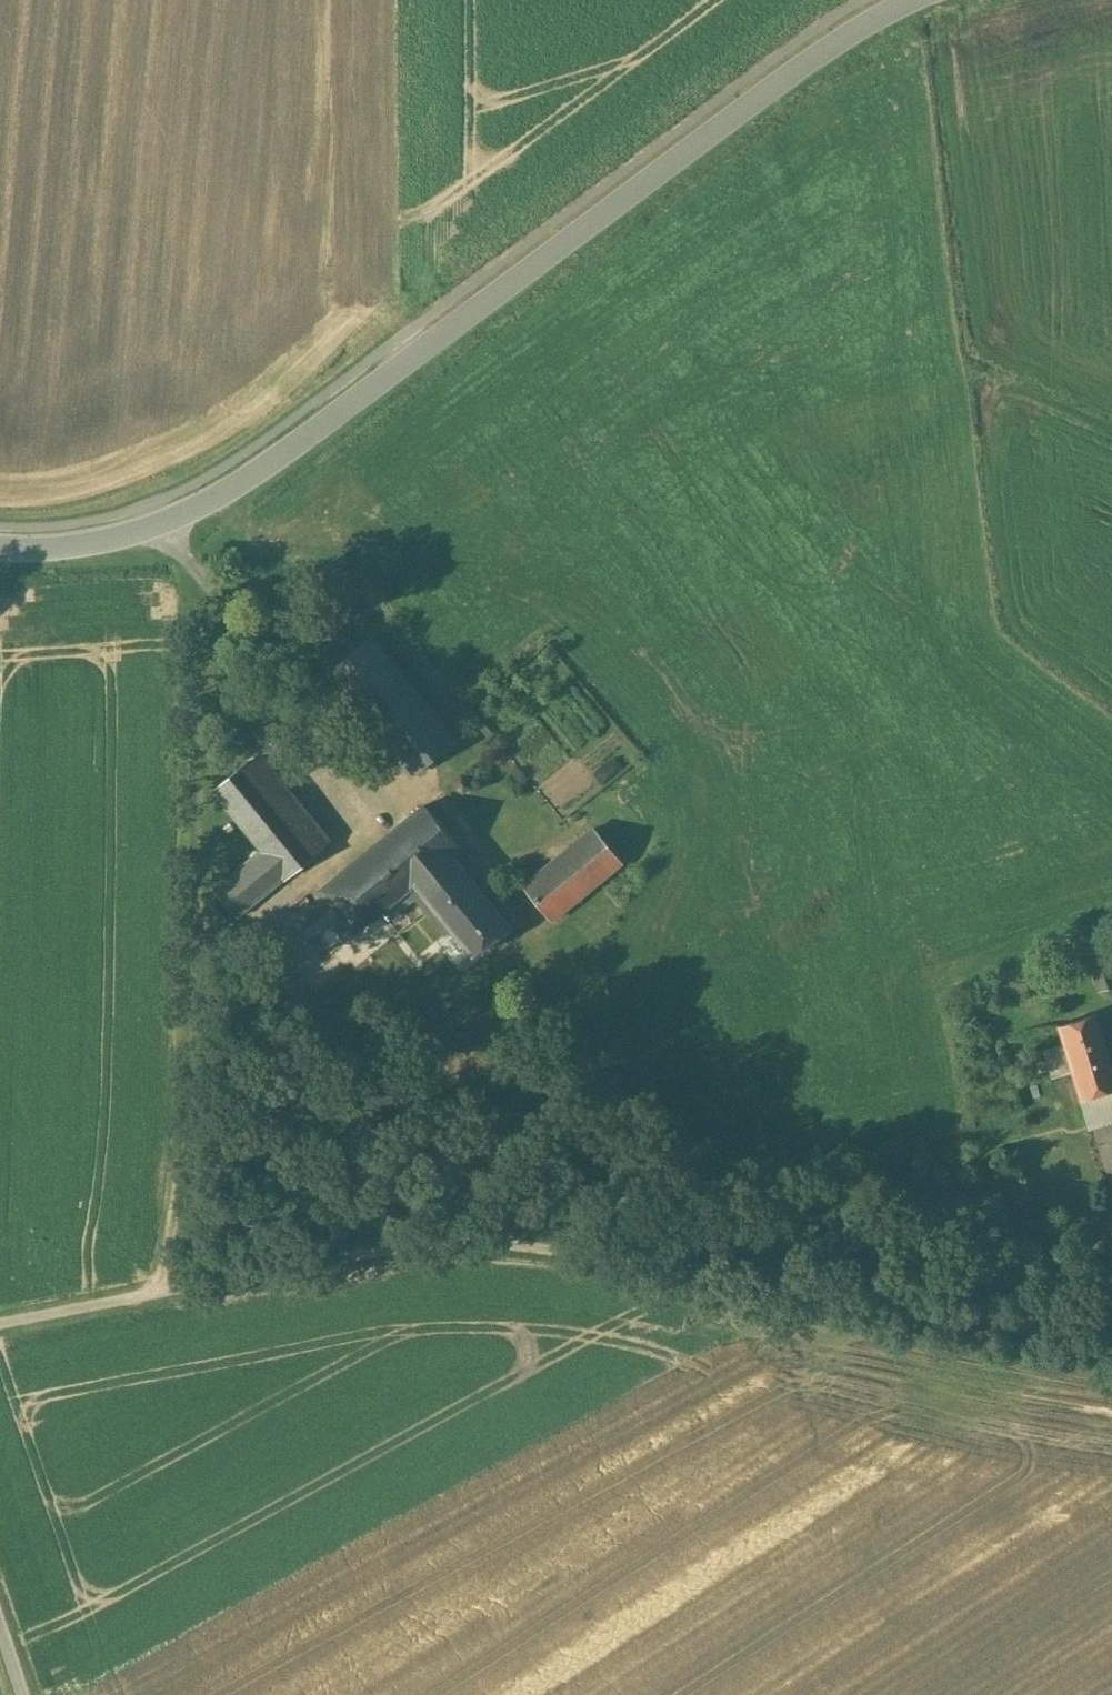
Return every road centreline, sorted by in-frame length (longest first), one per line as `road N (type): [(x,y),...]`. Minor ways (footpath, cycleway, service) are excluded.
road 1 (unclassified): [(0,550),(120,539),(260,468),(808,59),(910,0)]

